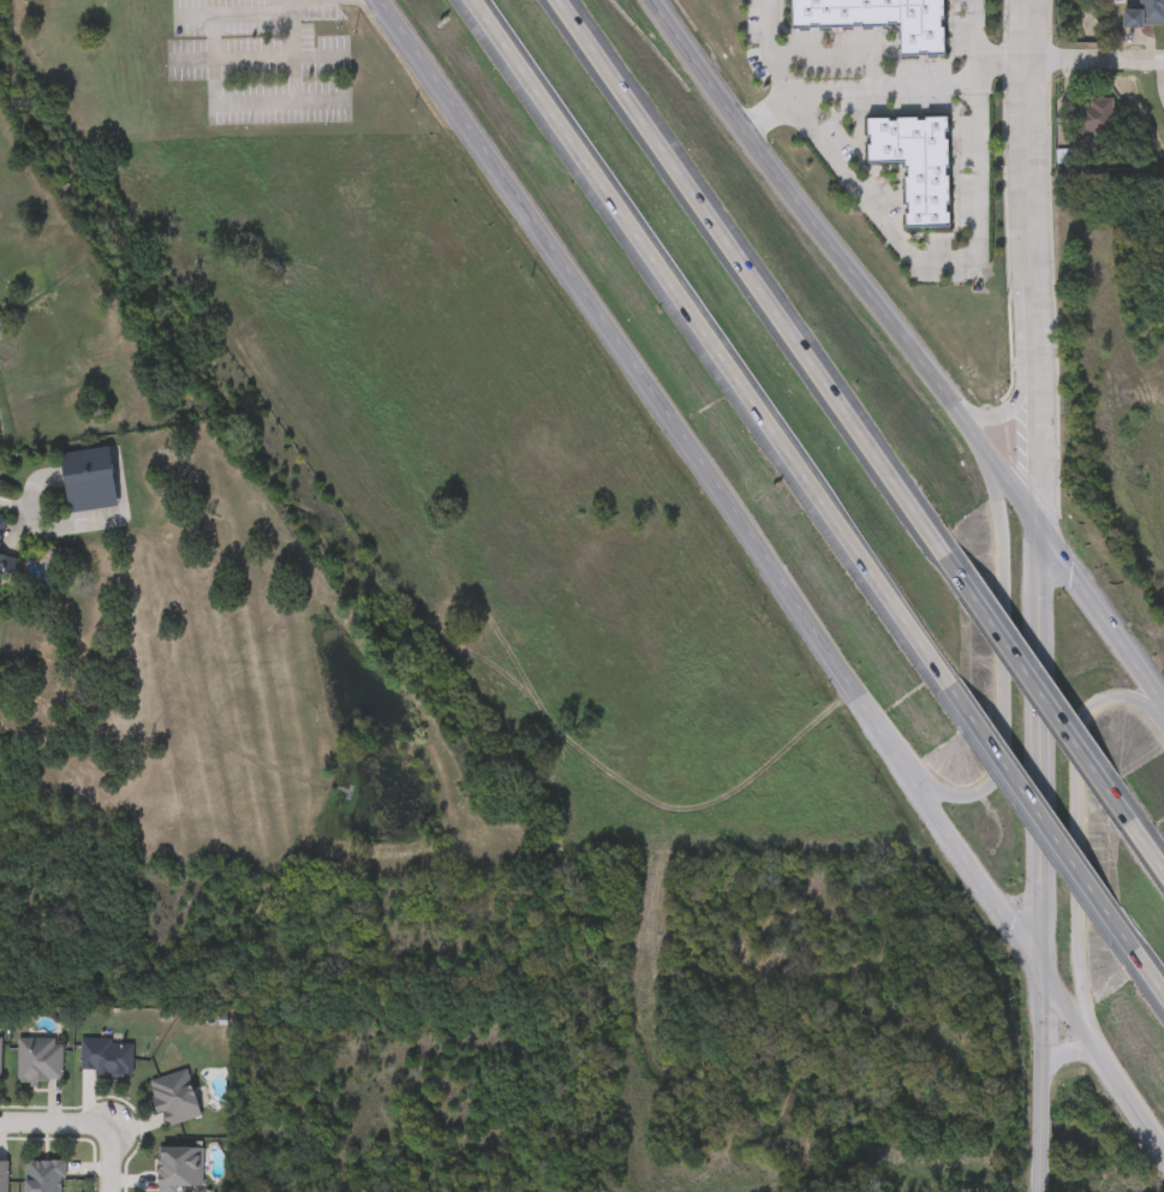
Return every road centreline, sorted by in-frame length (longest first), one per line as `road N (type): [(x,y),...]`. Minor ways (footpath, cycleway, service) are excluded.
road 1 (tertiary): [(381,0),(1163,1151)]
road 2 (motorway): [(476,0),(956,681)]
road 3 (motorway): [(951,554),(562,0)]
road 4 (tertiary): [(1041,528),(787,190),(655,0)]
road 5 (tertiary): [(1032,0),(1041,528)]
road 6 (tertiary): [(862,711),(923,782),(955,798),(999,770),(1003,513),(980,443)]
road 7 (tertiary): [(1041,528),(1046,976)]
road 8 (tertiary): [(1163,723),(1135,699),(1110,697),(1080,720),(1078,952),(1102,1057)]
road 9 (motorway): [(1139,820),(951,554)]
road 10 (motorway): [(956,681),(1140,948)]
road 11 (tertiary): [(1163,707),(1041,528)]
road 12 (residential): [(1042,1191),(1046,976)]
road 13 (residential): [(1031,59),(1163,61)]

